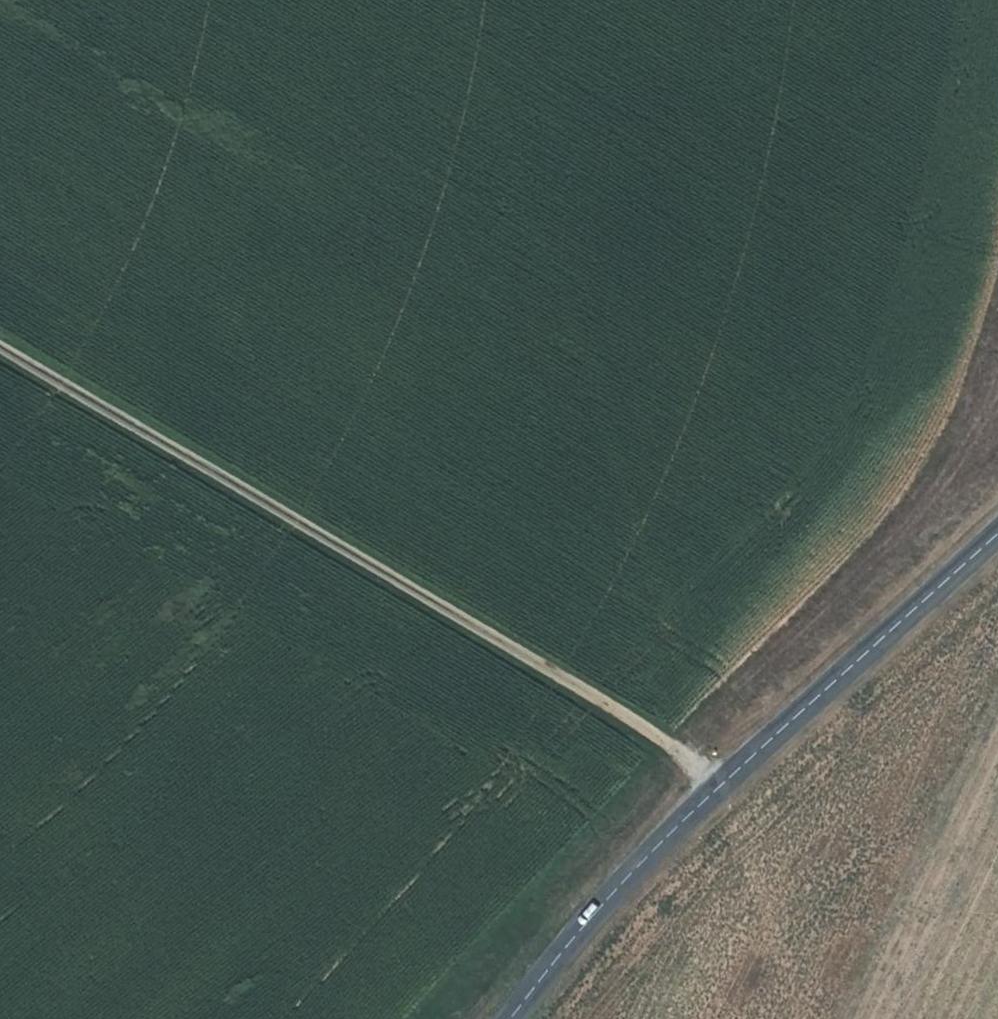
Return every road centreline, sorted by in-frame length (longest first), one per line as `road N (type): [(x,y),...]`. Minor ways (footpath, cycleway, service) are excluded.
road 1 (unclassified): [(0,342),(540,657),(720,786)]
road 2 (tertiary): [(720,786),(997,532)]
road 3 (tertiary): [(509,1018),(591,916),(720,786)]

